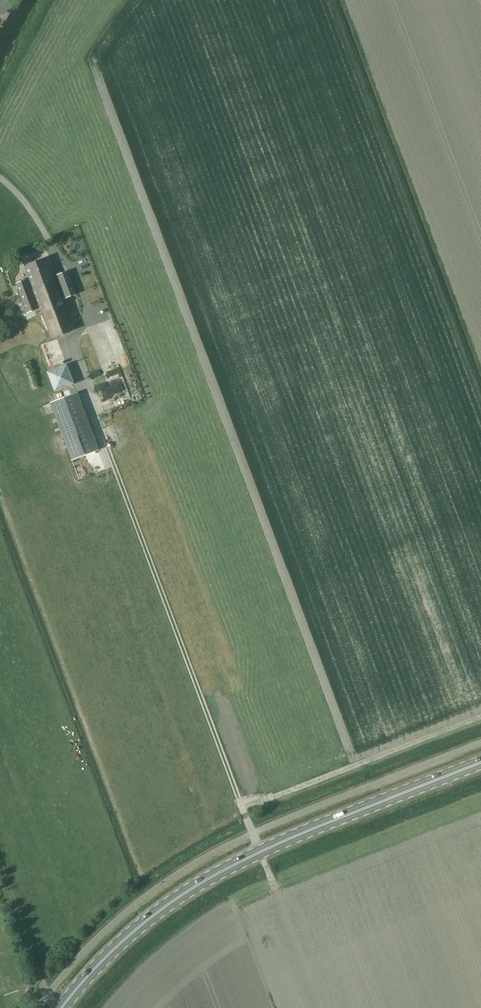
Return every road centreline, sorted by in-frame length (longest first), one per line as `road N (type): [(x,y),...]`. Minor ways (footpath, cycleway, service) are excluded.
road 1 (track): [(88,394),(242,807),(480,716)]
road 2 (primary): [(60,1007),(90,972),(197,886),(262,851),(480,764)]

